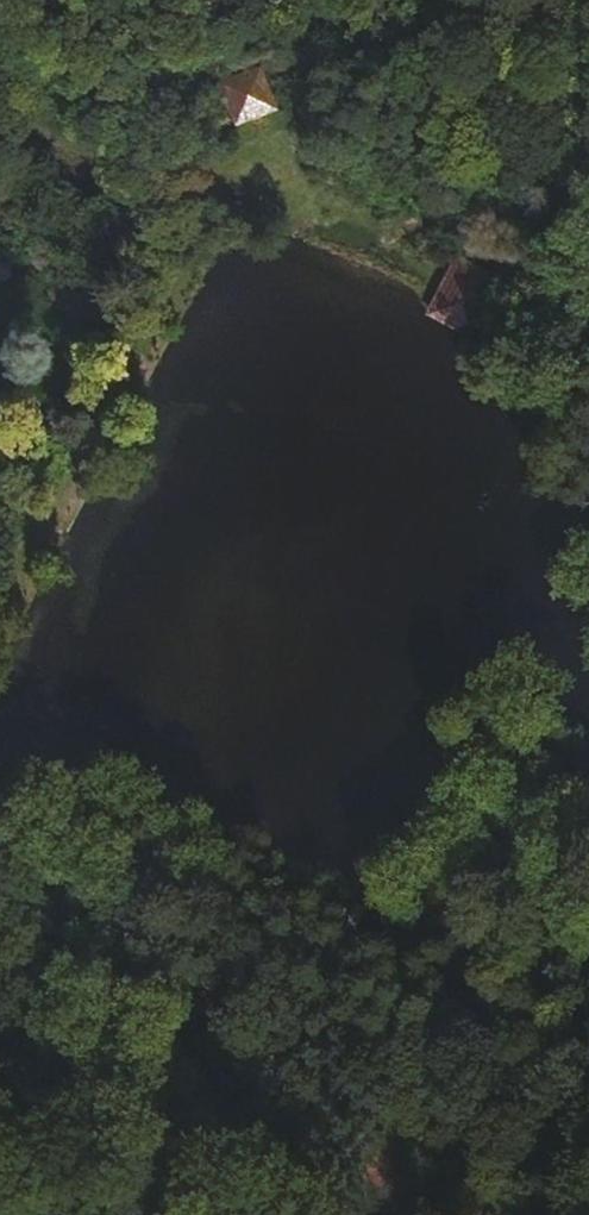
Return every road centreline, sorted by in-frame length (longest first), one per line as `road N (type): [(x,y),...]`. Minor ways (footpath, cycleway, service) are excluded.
road 1 (track): [(588,236),(357,164),(211,166),(0,141)]
road 2 (track): [(0,1065),(86,1074),(588,1016)]
road 3 (track): [(0,606),(230,166)]
road 4 (track): [(95,152),(149,210),(176,269)]

